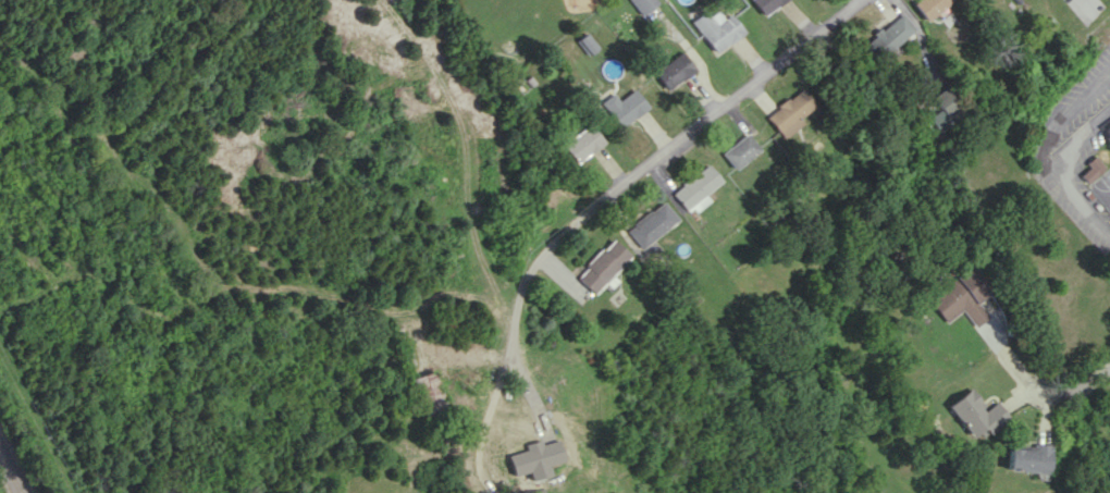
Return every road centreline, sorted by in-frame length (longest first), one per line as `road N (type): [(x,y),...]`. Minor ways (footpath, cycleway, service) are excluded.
road 1 (residential): [(858,0),(603,199)]
road 2 (residential): [(1109,369),(1076,394),(1048,397),(1027,385),(990,325)]

